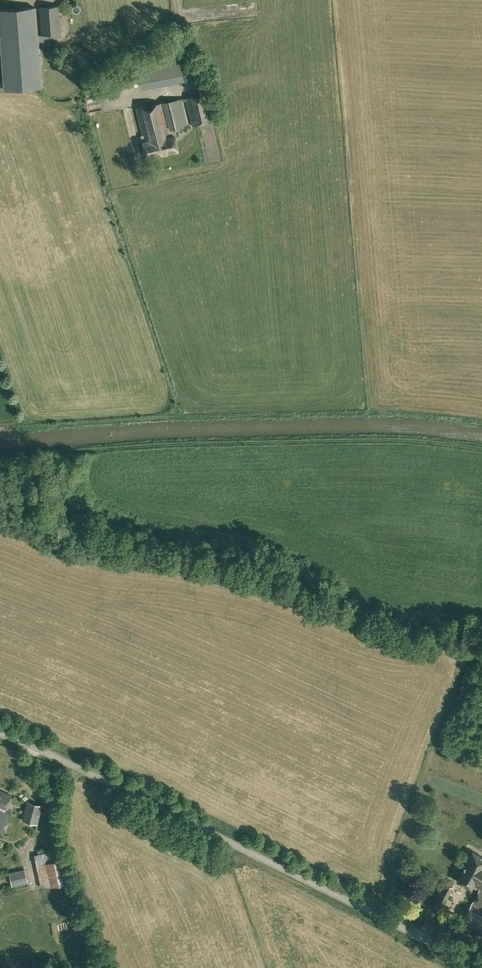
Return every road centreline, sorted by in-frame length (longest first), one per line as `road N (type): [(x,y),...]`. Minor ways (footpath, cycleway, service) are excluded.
road 1 (unclassified): [(463,967),(245,851),(0,734)]

